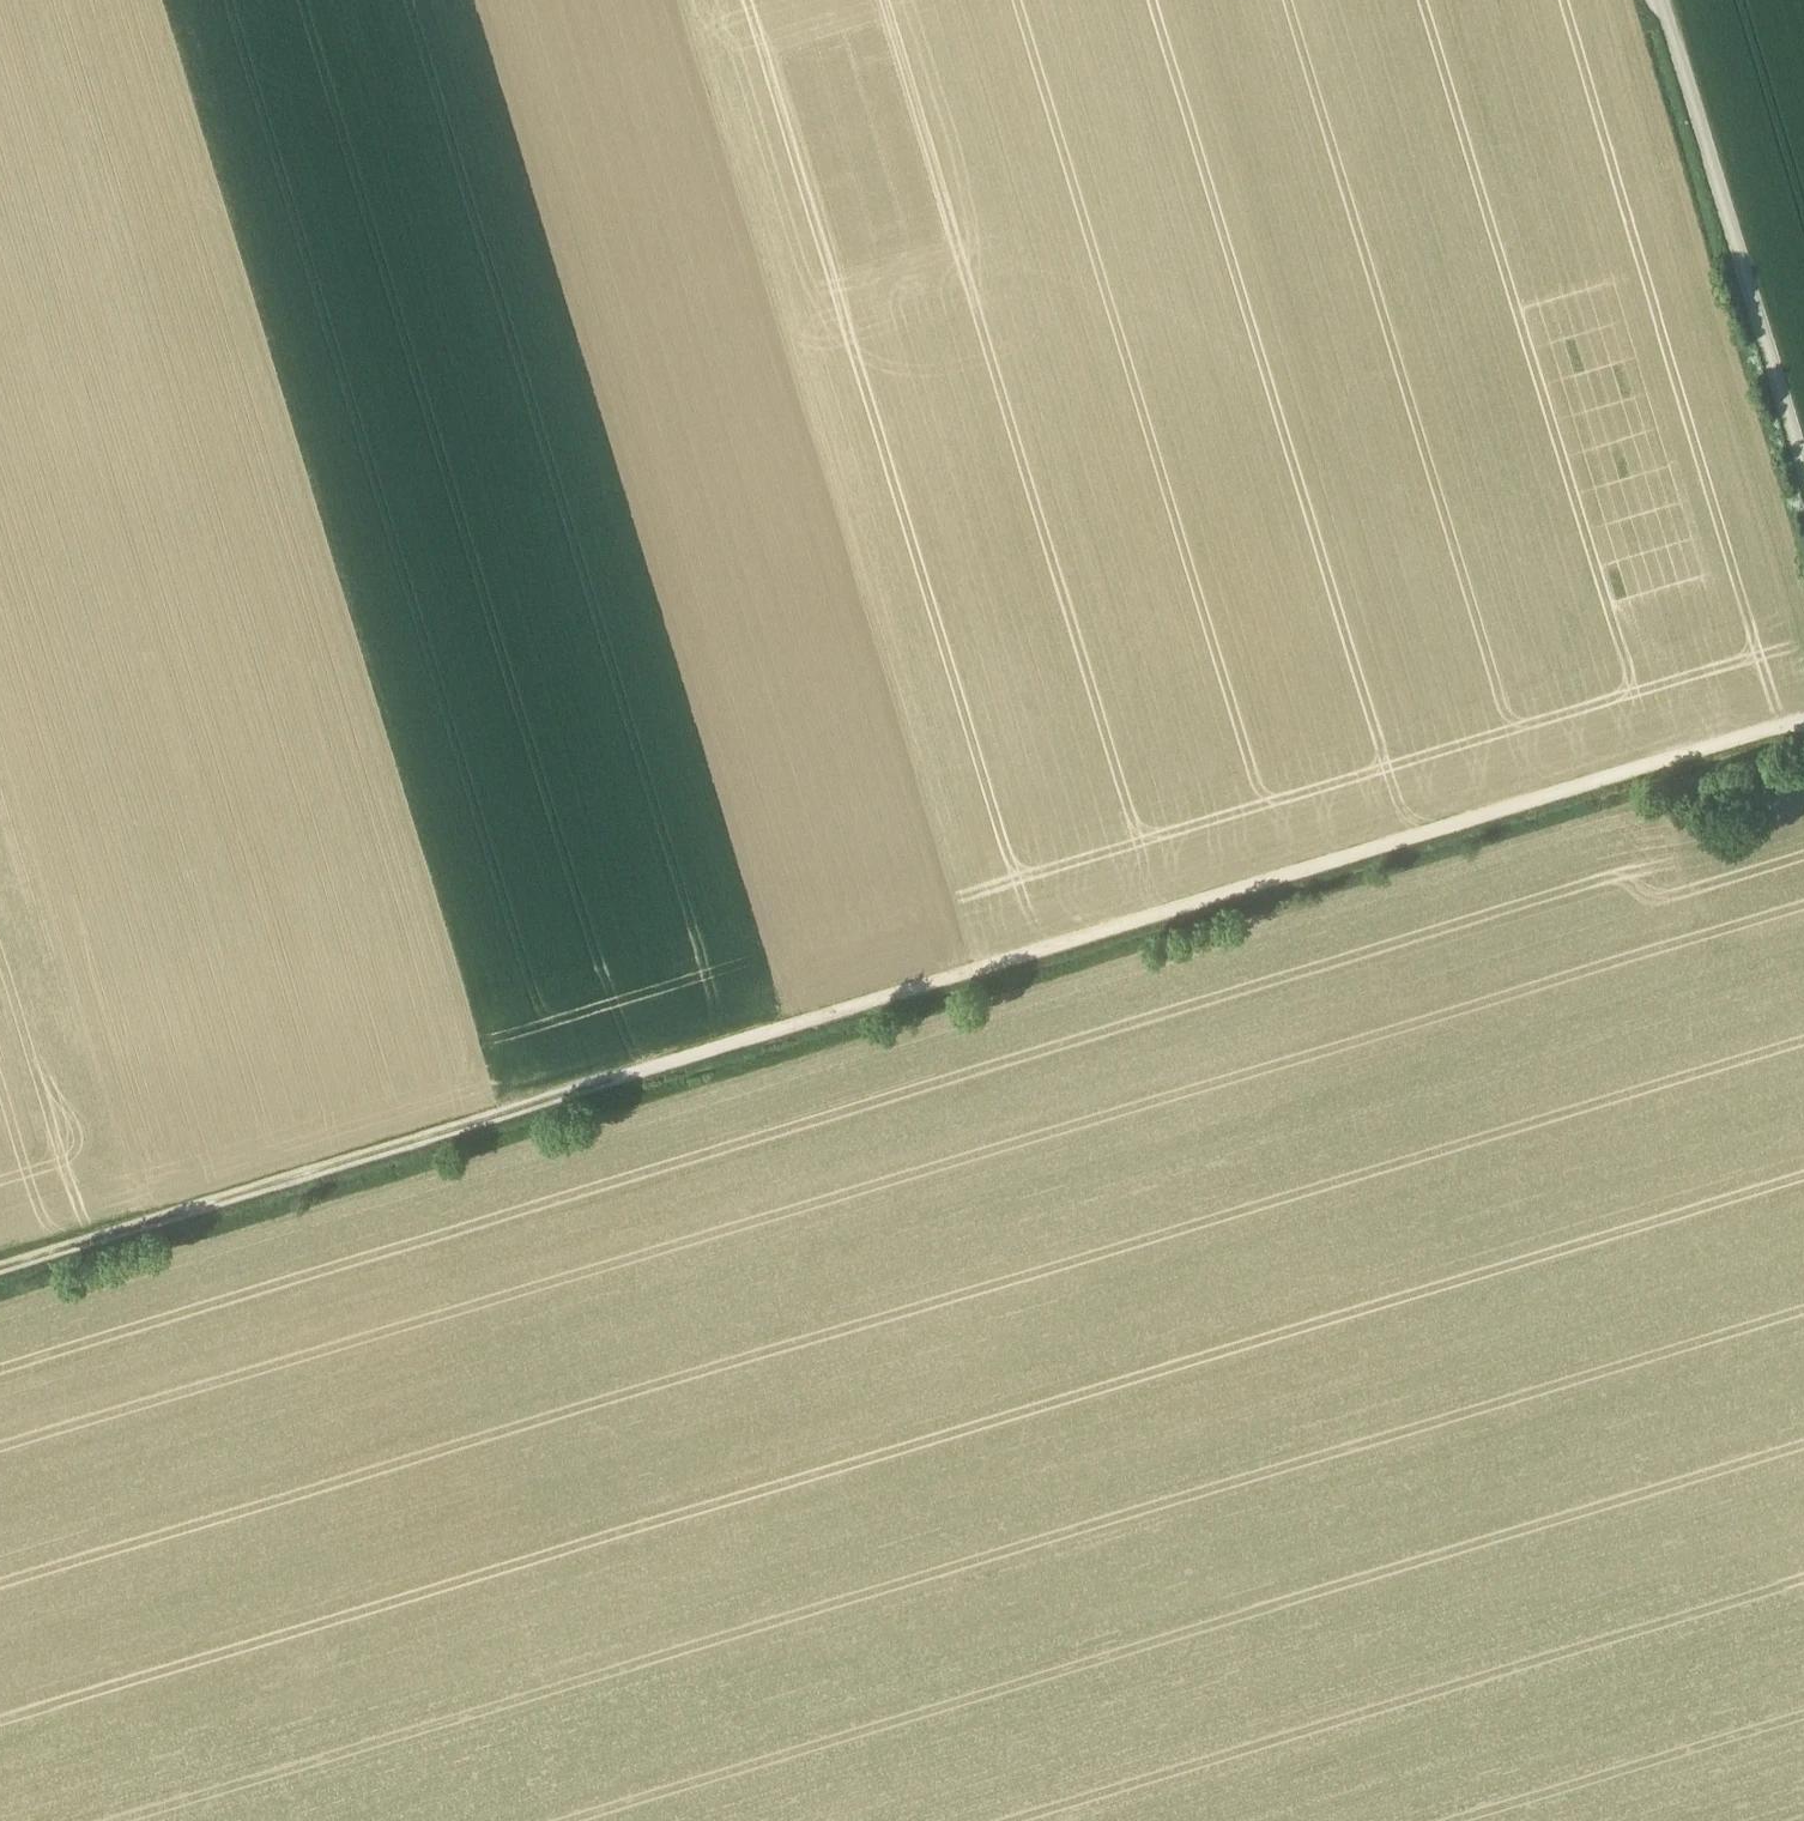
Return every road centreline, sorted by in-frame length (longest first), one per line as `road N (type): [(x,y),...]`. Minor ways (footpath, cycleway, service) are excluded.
road 1 (track): [(0,1265),(1803,720)]
road 2 (track): [(1656,0),(1803,471)]

